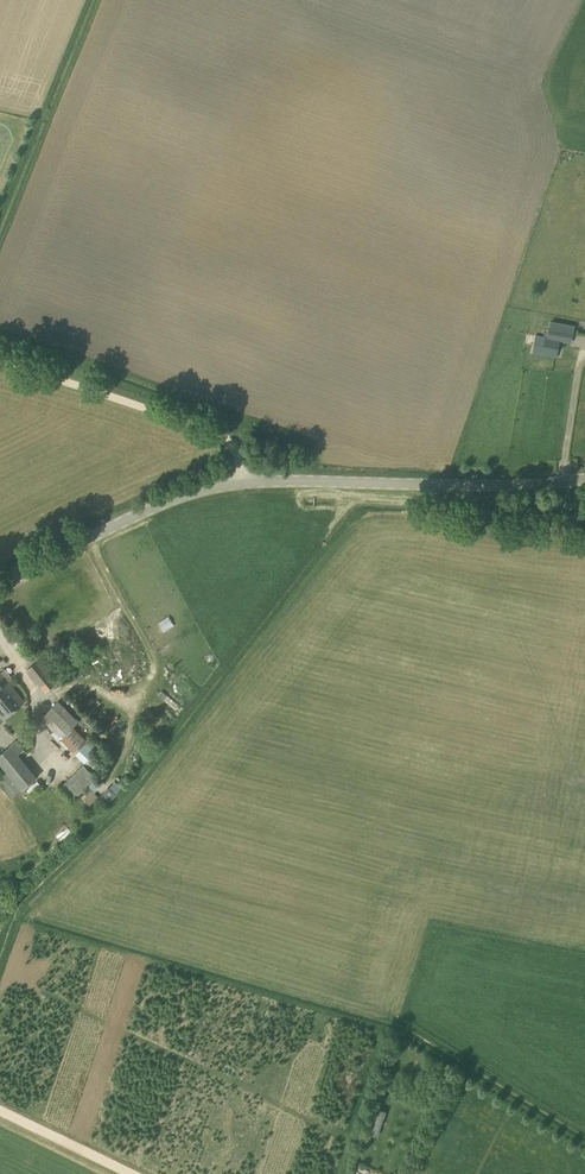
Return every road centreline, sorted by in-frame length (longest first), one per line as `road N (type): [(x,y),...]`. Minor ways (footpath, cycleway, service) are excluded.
road 1 (tertiary): [(0,580),(200,491),(288,480),(529,487),(584,480)]
road 2 (track): [(243,484),(239,459),(213,432),(0,363)]
road 3 (track): [(133,1173),(0,1110)]

